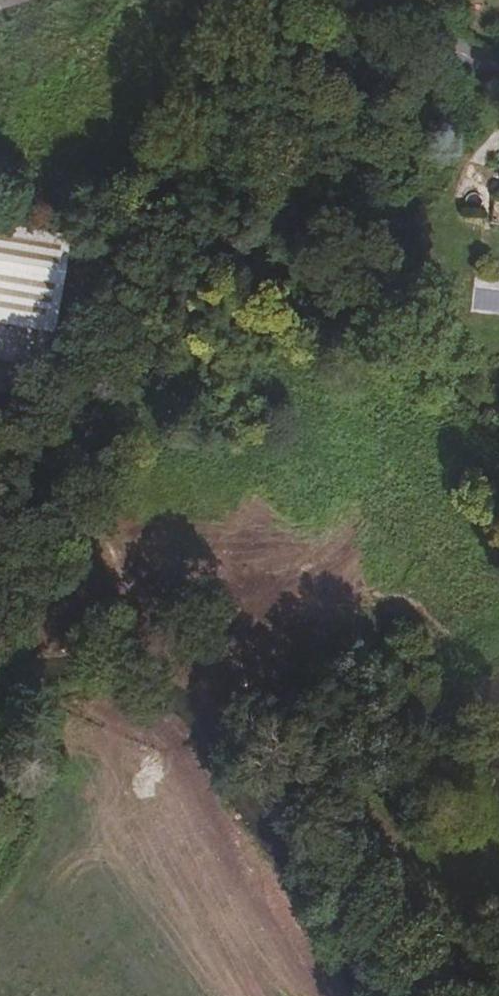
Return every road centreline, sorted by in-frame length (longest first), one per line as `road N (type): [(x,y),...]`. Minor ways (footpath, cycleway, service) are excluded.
road 1 (unclassified): [(498,73),(397,30),(367,0)]

